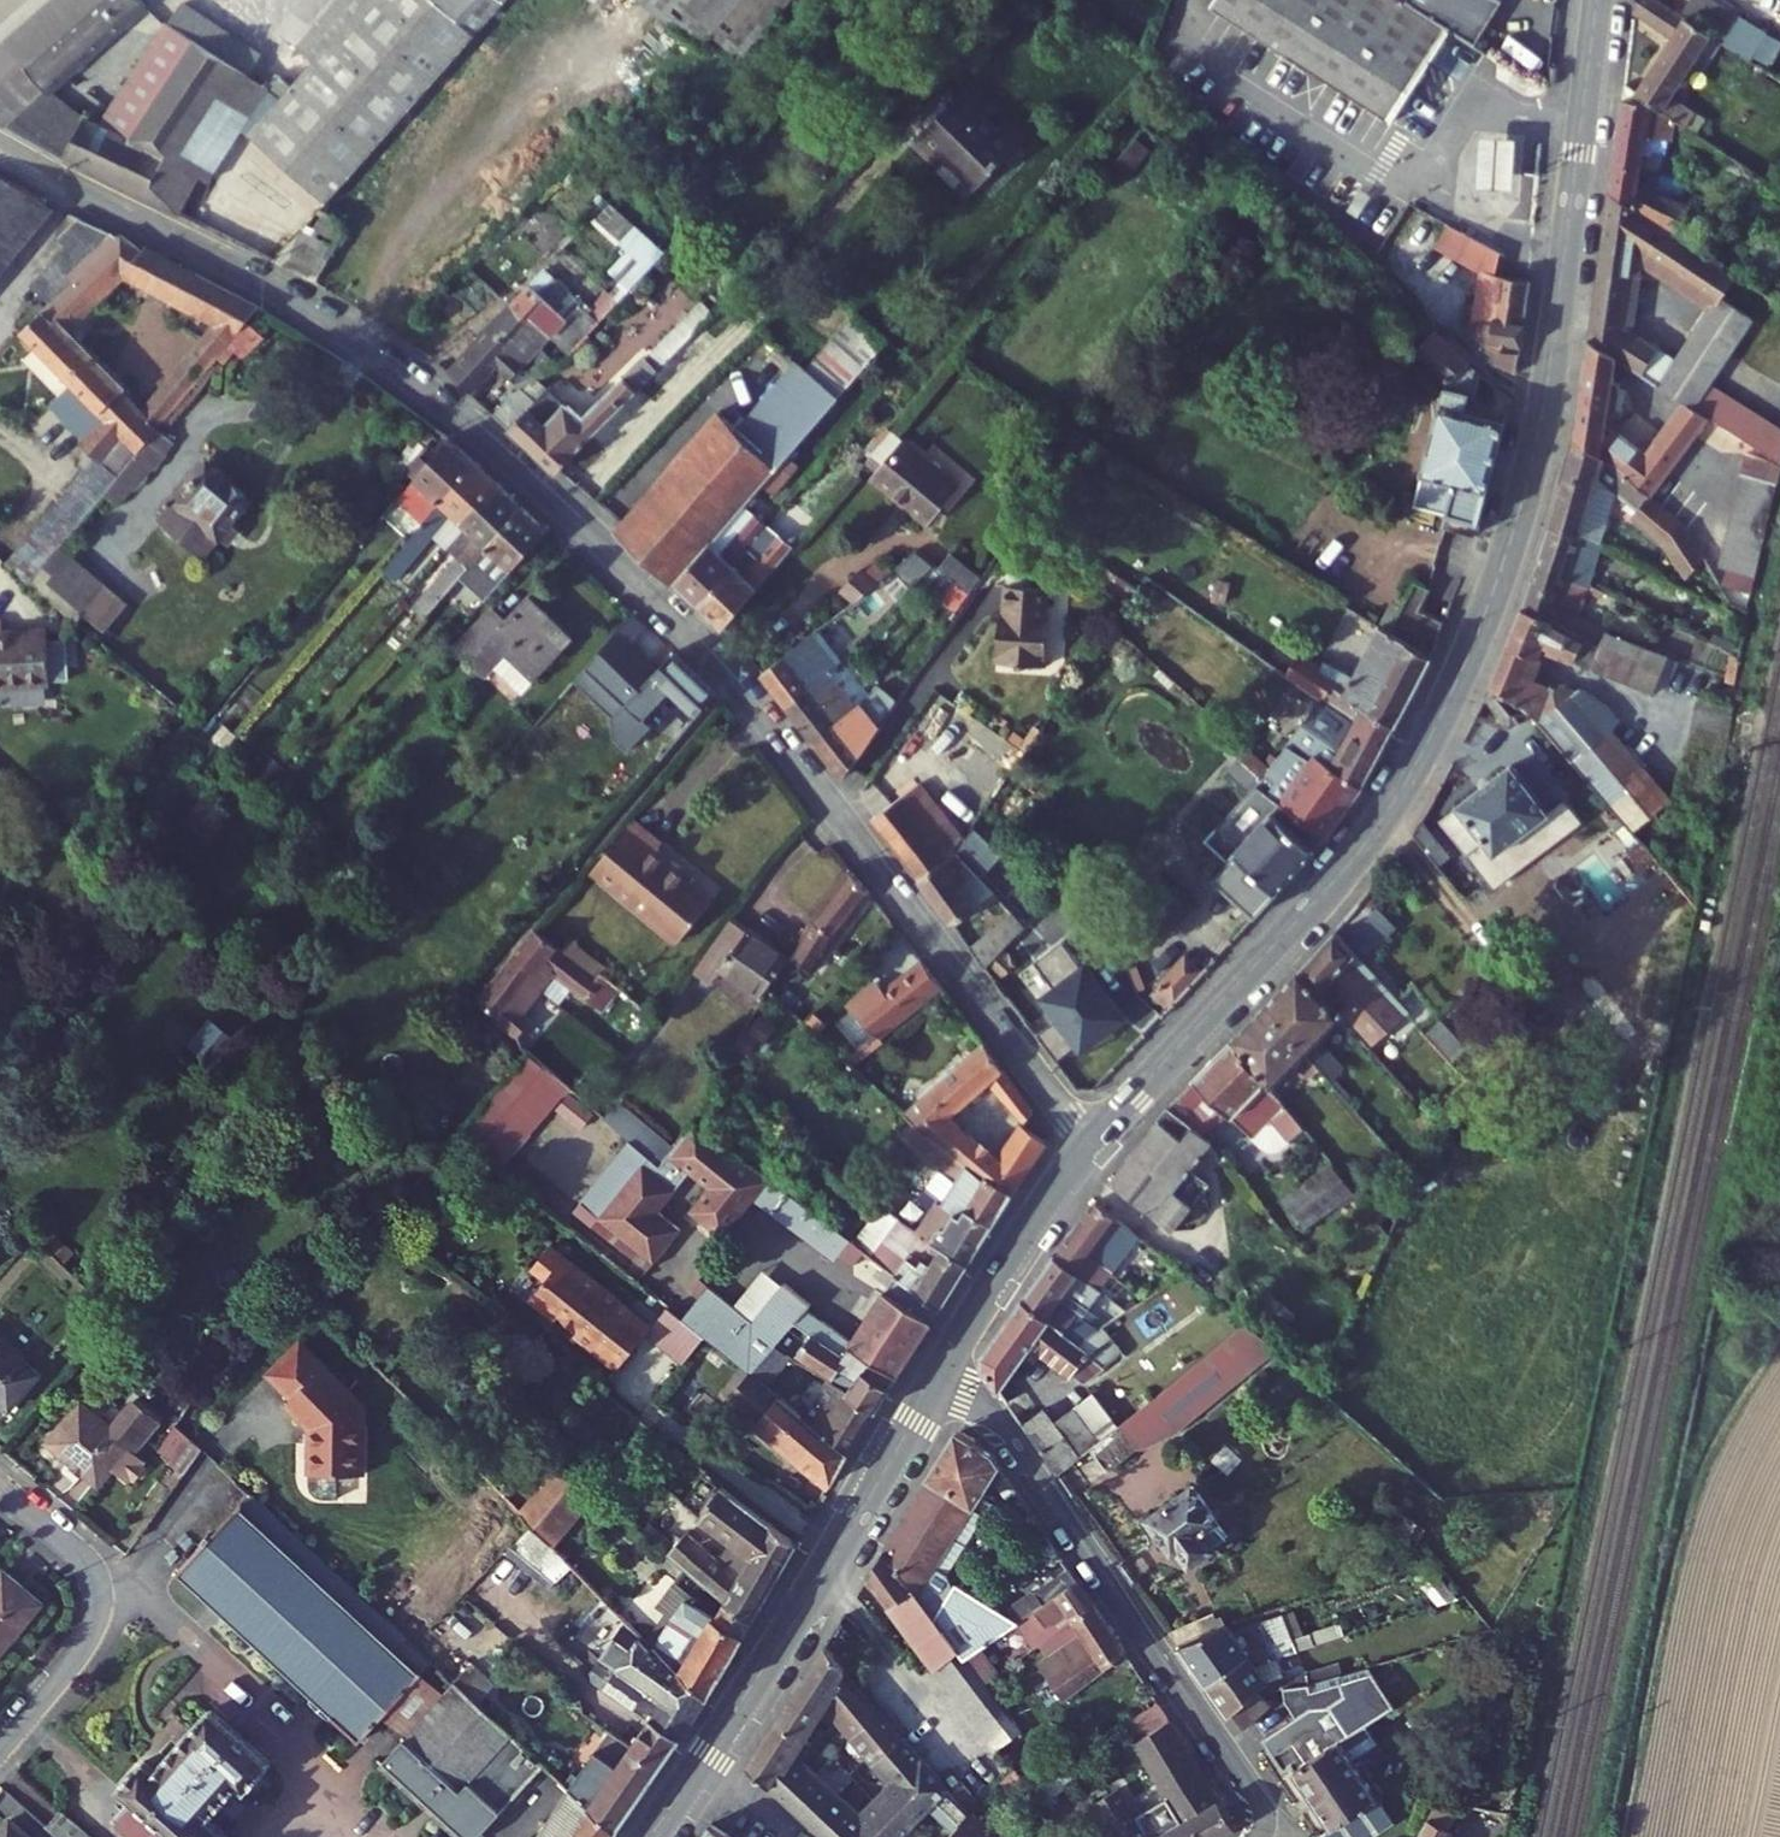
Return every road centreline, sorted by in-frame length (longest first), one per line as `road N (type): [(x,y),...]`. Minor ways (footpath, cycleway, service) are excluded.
road 1 (residential): [(1090,1145),(750,692),(480,432),(332,324),(0,148)]
road 2 (tertiary): [(1090,1145),(1352,862),(1449,699),(1503,564),(1537,446),(1597,0)]
road 3 (residential): [(937,1385),(1004,1434),(1255,1797),(1259,1836)]
road 4 (tertiary): [(713,1751),(937,1385)]
road 5 (residential): [(0,1488),(84,1557),(98,1597),(83,1648),(0,1747)]
road 6 (tertiary): [(937,1385),(1018,1245),(1090,1145)]
road 7 (residential): [(804,1836),(713,1751)]

